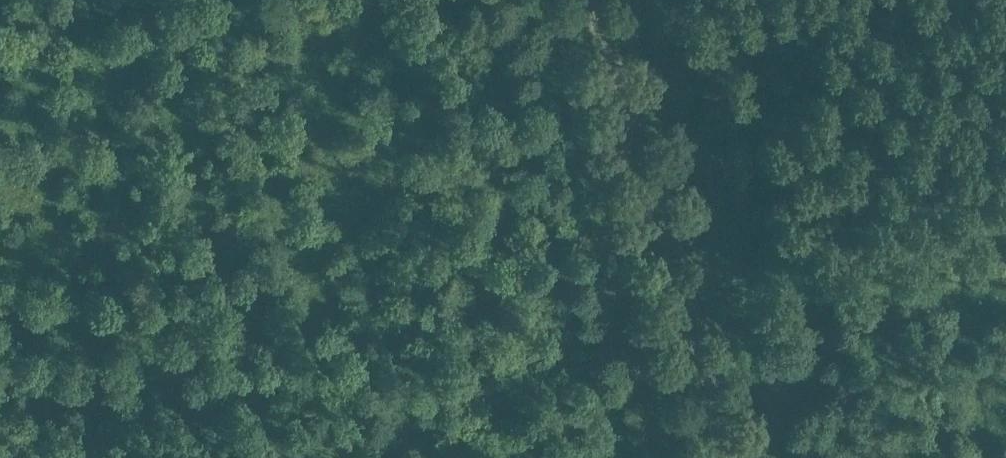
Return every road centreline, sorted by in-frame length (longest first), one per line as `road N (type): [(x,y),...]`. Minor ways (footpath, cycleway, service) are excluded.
road 1 (tertiary): [(742,457),(608,0)]

